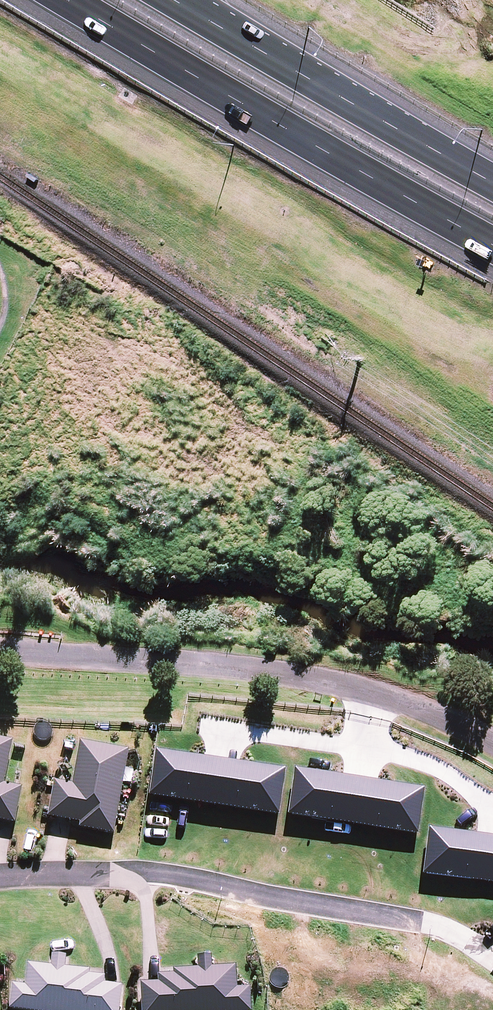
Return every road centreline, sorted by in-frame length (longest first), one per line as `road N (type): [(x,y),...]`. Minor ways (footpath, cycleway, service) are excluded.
road 1 (residential): [(492,739),(324,678),(0,651)]
road 2 (motorway): [(492,240),(68,0)]
road 3 (residential): [(420,922),(151,874),(0,876)]
road 4 (motorway): [(178,0),(492,182)]

